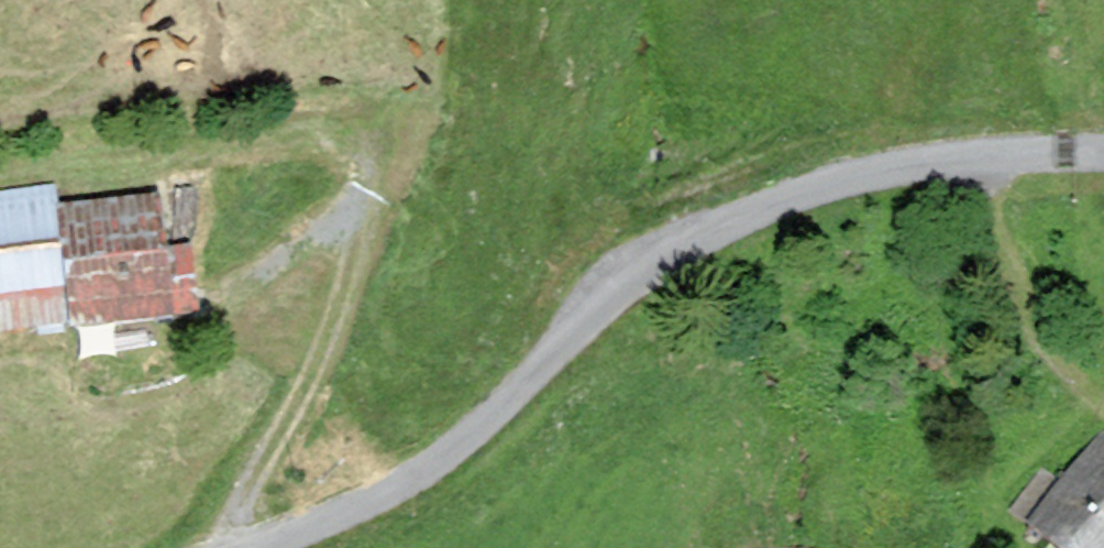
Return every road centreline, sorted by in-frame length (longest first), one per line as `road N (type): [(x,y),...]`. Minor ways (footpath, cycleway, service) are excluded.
road 1 (unclassified): [(257,547),(390,496),(638,275),(783,196),(922,162),(1103,150)]
road 2 (track): [(237,547),(262,453),(326,329),(368,189),(366,165),(350,148),(318,138),(76,169)]
road 3 (track): [(1103,400),(1059,362),(1032,325),(967,158)]

